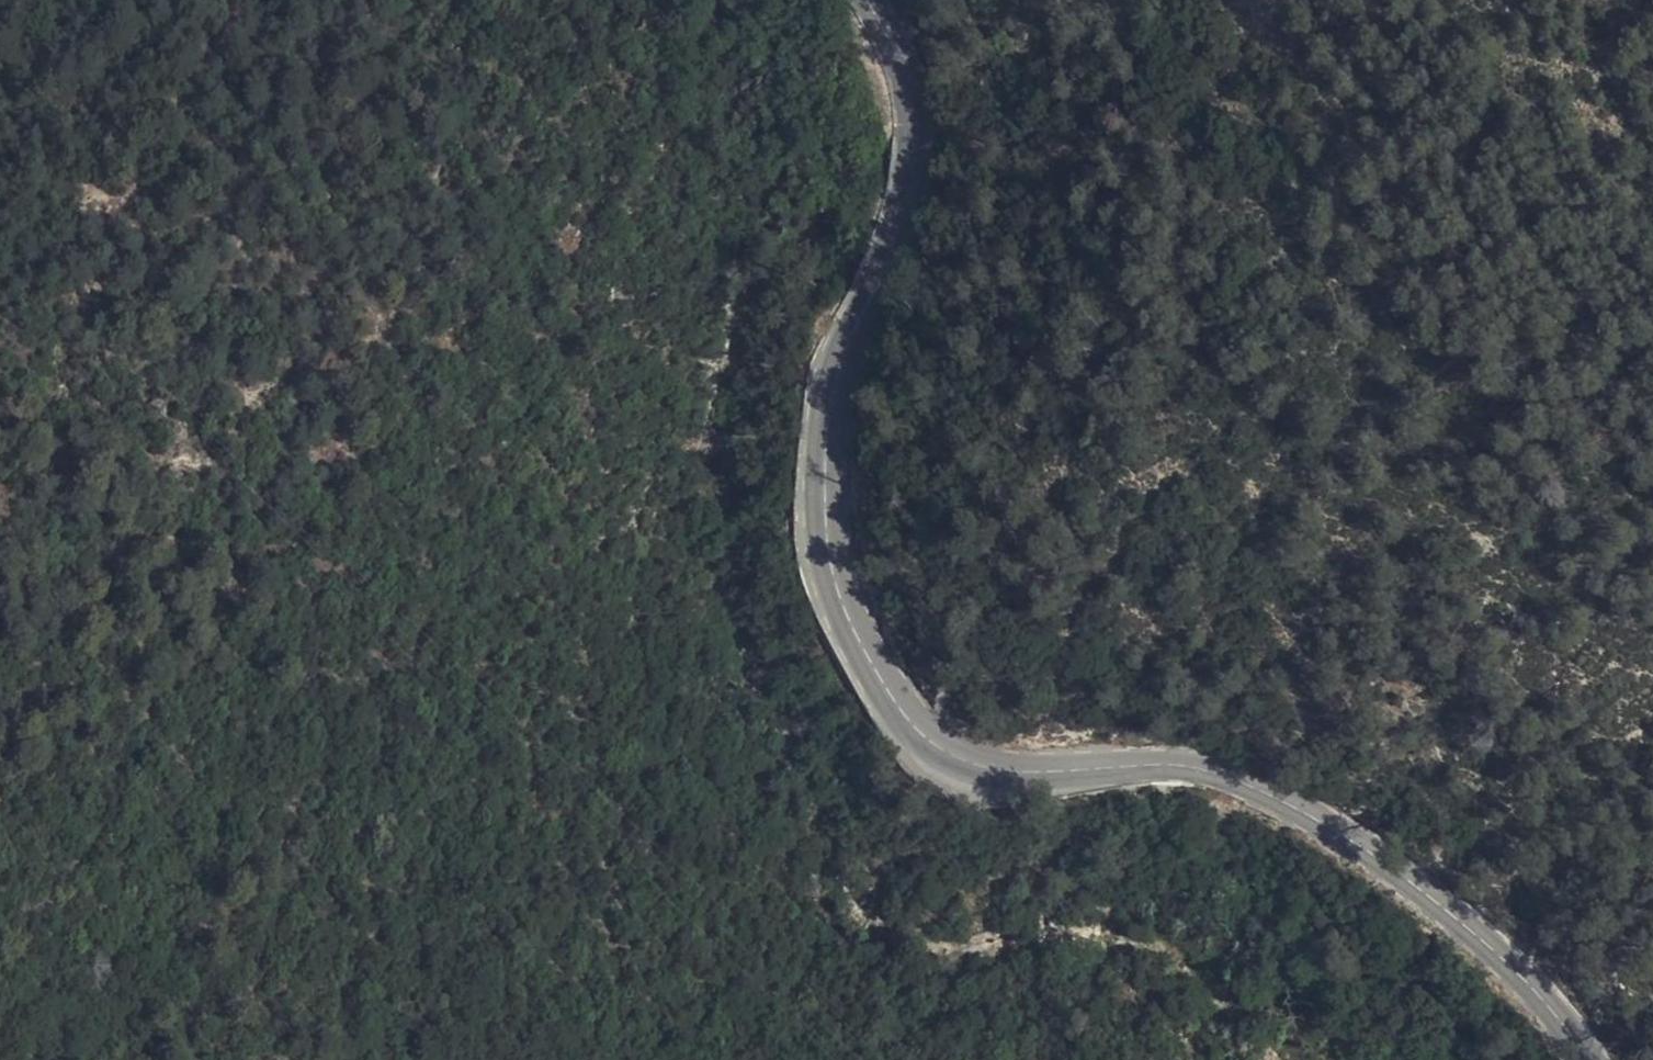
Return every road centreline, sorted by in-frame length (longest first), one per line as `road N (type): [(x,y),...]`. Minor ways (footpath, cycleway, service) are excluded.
road 1 (tertiary): [(1582,1059),(1516,972),(1391,868),(1224,774),(1164,764),(990,774),(939,760),(903,735),(825,596),(812,533),(831,375),(890,224),(902,165),(905,110),(890,52),(862,0)]

